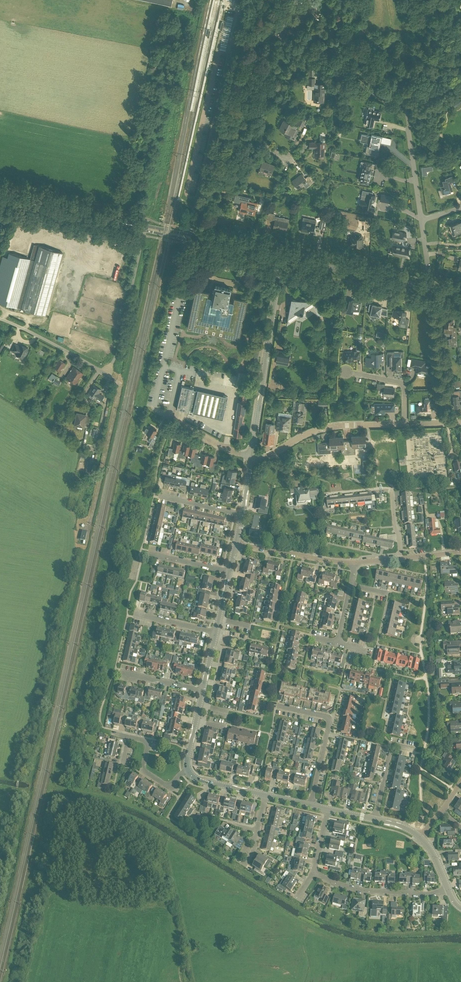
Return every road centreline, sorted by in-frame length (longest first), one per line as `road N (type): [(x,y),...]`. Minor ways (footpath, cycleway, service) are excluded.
road 1 (residential): [(193,236),(241,16)]
road 2 (secondary): [(252,458),(281,258)]
road 3 (residential): [(430,289),(281,258)]
road 4 (residential): [(311,805),(329,719),(277,706)]
road 5 (residential): [(408,425),(317,430),(275,453)]
road 6 (residential): [(448,888),(364,890),(314,872)]
road 7 (residential): [(400,560),(391,491),(332,492)]

